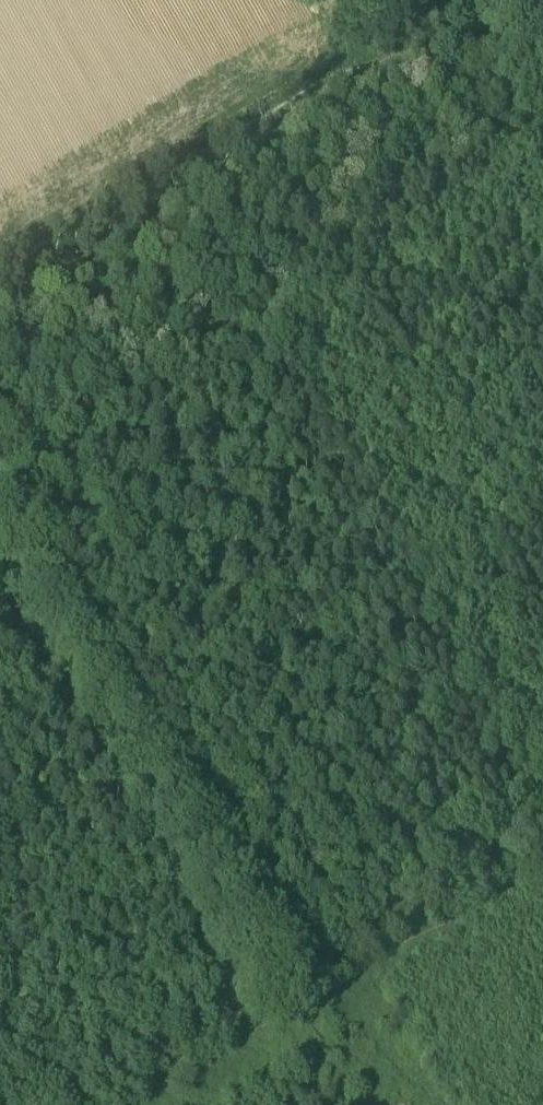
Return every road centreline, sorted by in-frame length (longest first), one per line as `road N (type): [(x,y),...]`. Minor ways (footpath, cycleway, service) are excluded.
road 1 (track): [(542,100),(488,5),(0,281)]

